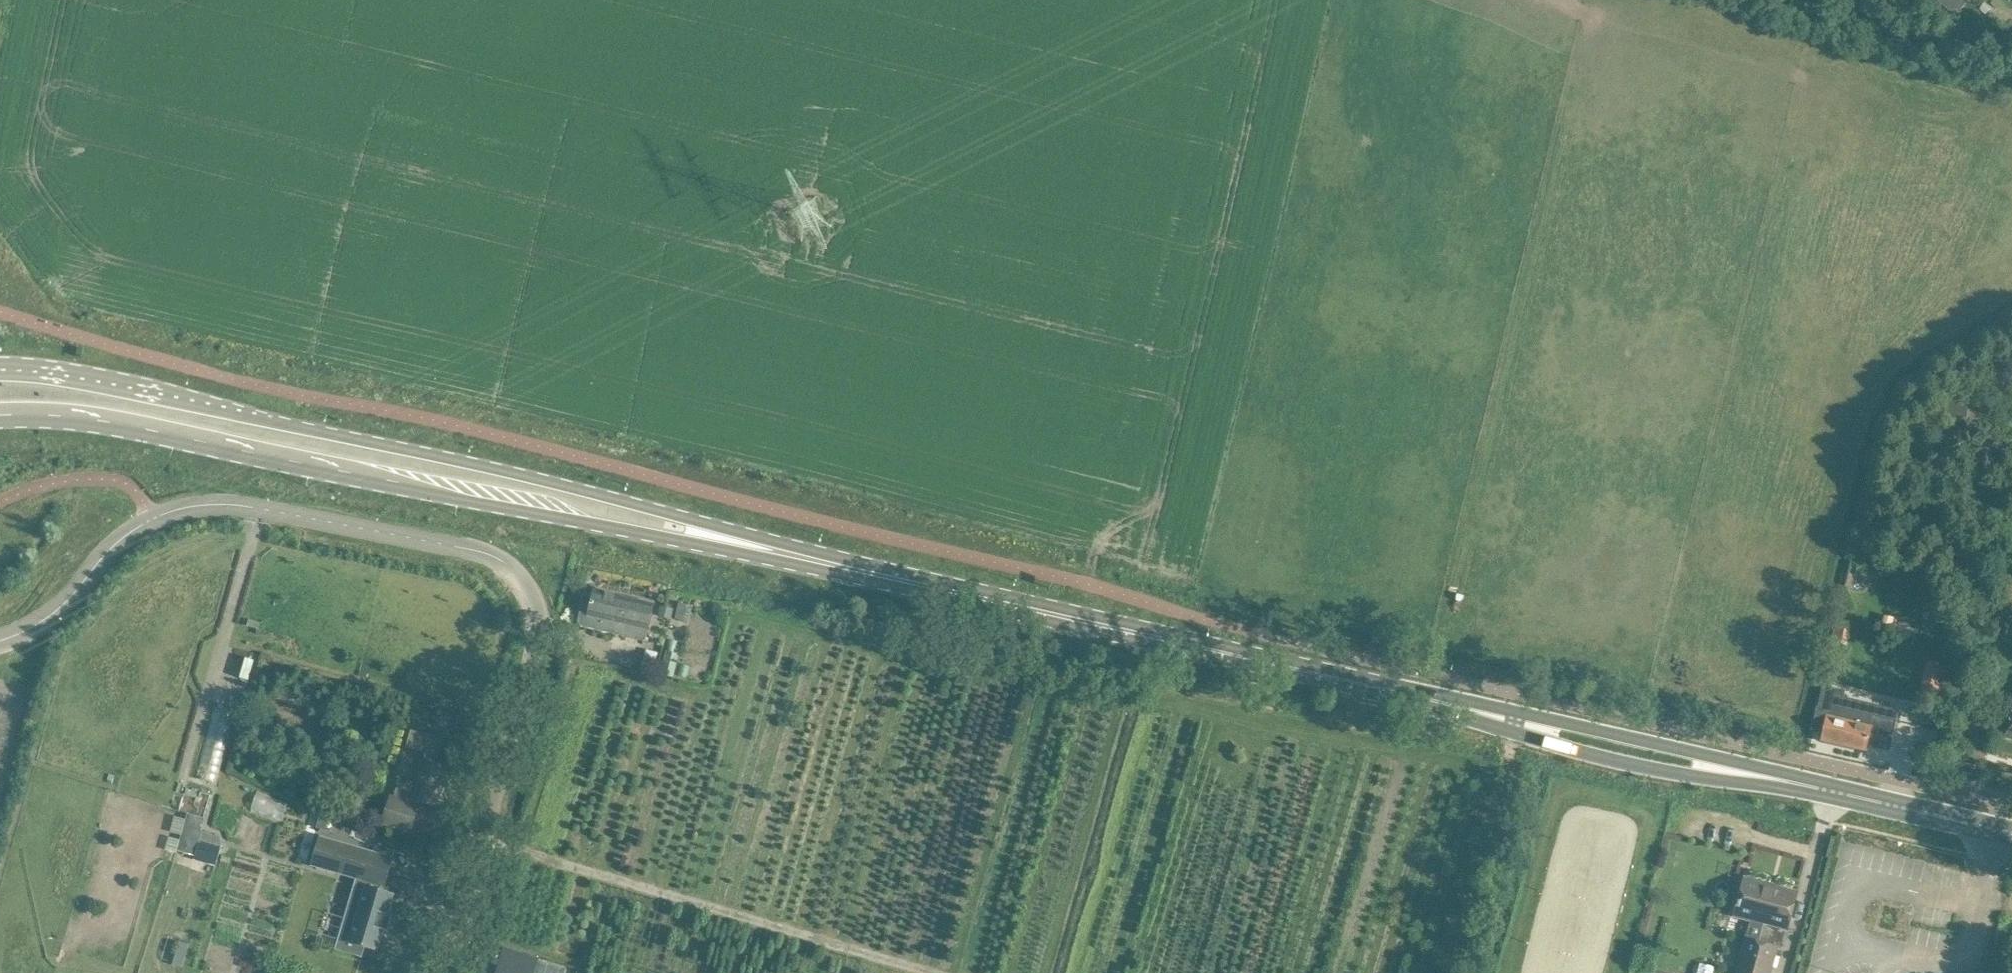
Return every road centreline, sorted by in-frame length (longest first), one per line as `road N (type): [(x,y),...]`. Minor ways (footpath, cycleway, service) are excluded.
road 1 (unclassified): [(0,638),(63,605),(143,525),(215,504),(451,543),(505,564),(533,593),(540,631),(447,972)]
road 2 (secondary): [(887,577),(480,465),(122,386),(0,369)]
road 3 (secondary): [(0,416),(93,420),(464,500),(887,577)]
road 4 (secondary): [(1531,726),(887,577)]
road 5 (secondary): [(2011,834),(1755,774)]
road 6 (secondary): [(1755,774),(1692,749),(1567,720),(1531,726)]
road 7 (secondary): [(1531,726),(1561,744),(1620,759),(1684,772),(1755,774)]

